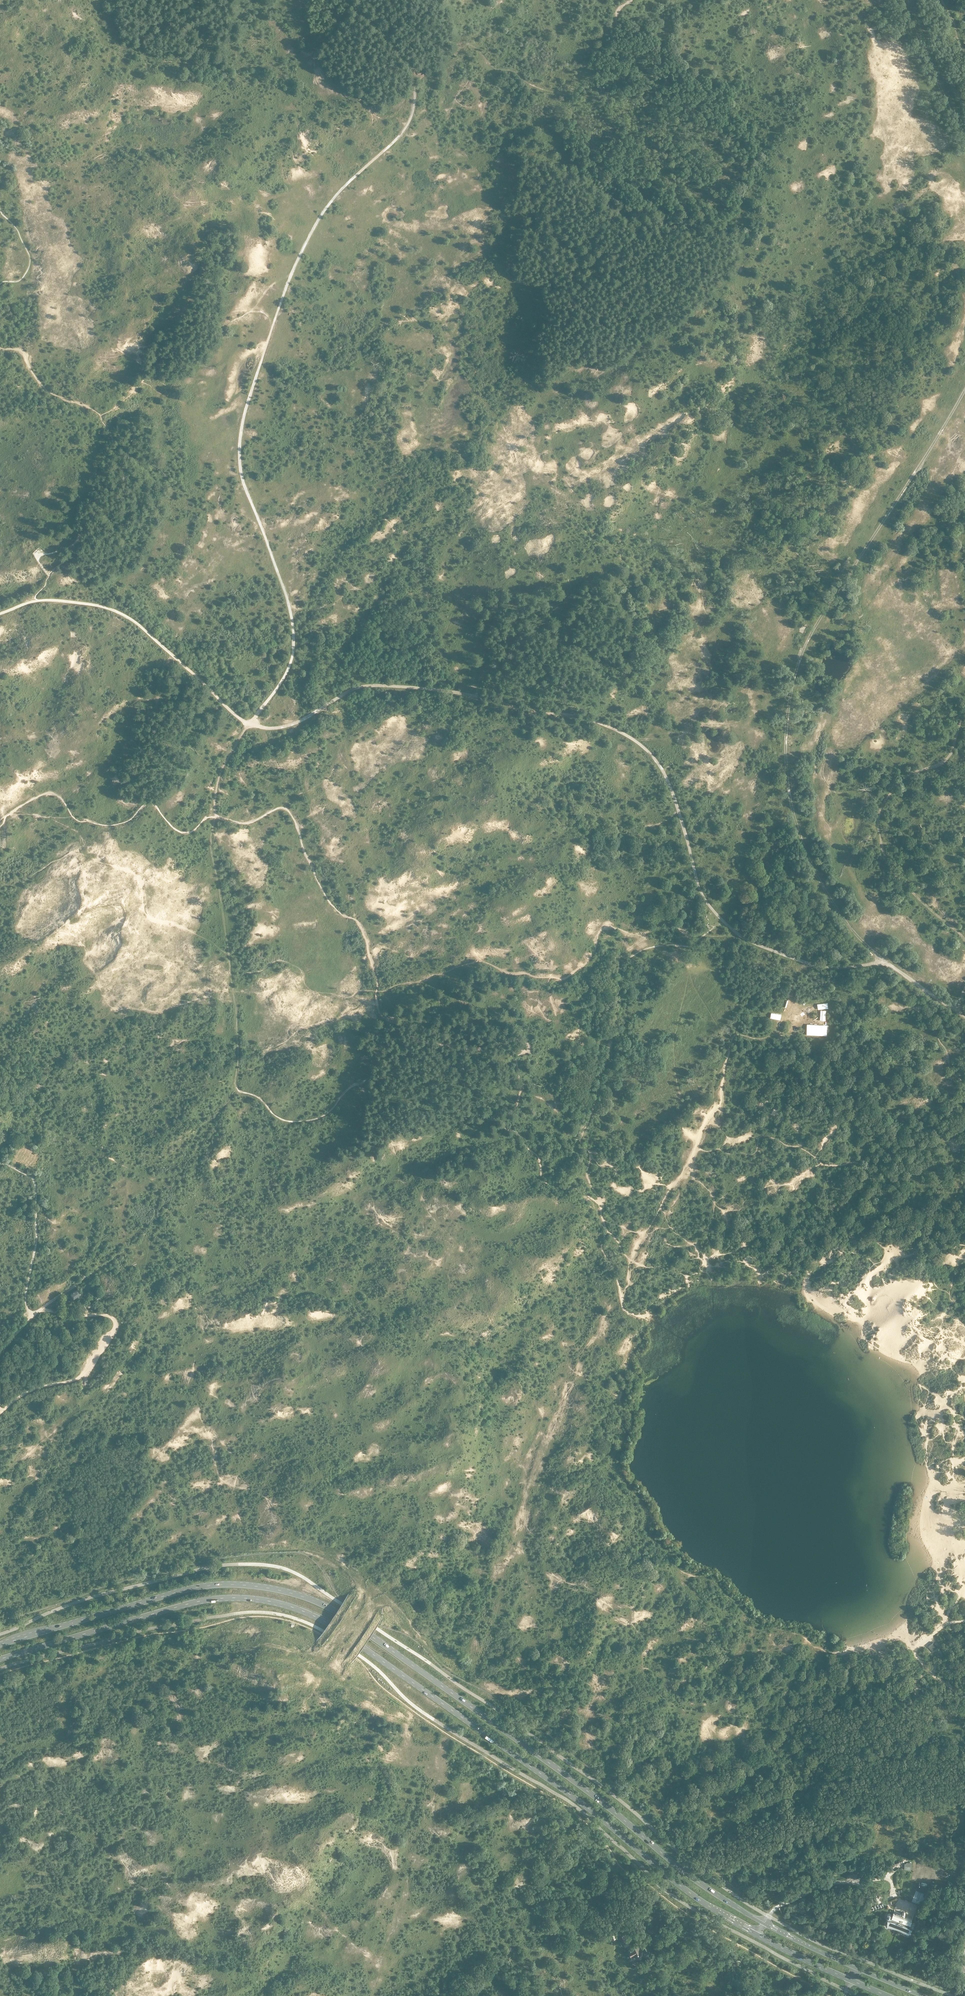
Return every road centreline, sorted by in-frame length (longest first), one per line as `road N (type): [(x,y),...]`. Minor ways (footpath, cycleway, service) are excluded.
road 1 (primary): [(923,1995),(740,1909),(587,1790),(348,1620),(301,1596),(203,1587),(0,1645)]
road 2 (primary): [(0,1659),(207,1600),(298,1608),(490,1736),(717,1911),(888,1995)]
road 3 (track): [(885,961),(814,965),(725,923),(702,893),(657,761),(627,735),(583,717),(384,685),(358,687),(290,725),(249,725)]
road 4 (track): [(413,81),(407,126),(315,224),(244,414),(242,479),(293,631),(285,675),(249,725)]
road 5 (track): [(964,939),(891,870),(877,820),(902,779),(949,756),(964,709)]
road 6 (track): [(249,725),(123,614),(35,601)]
road 7 (track): [(895,1895),(886,1901),(849,1884),(820,1888),(774,1911),(758,1936)]

